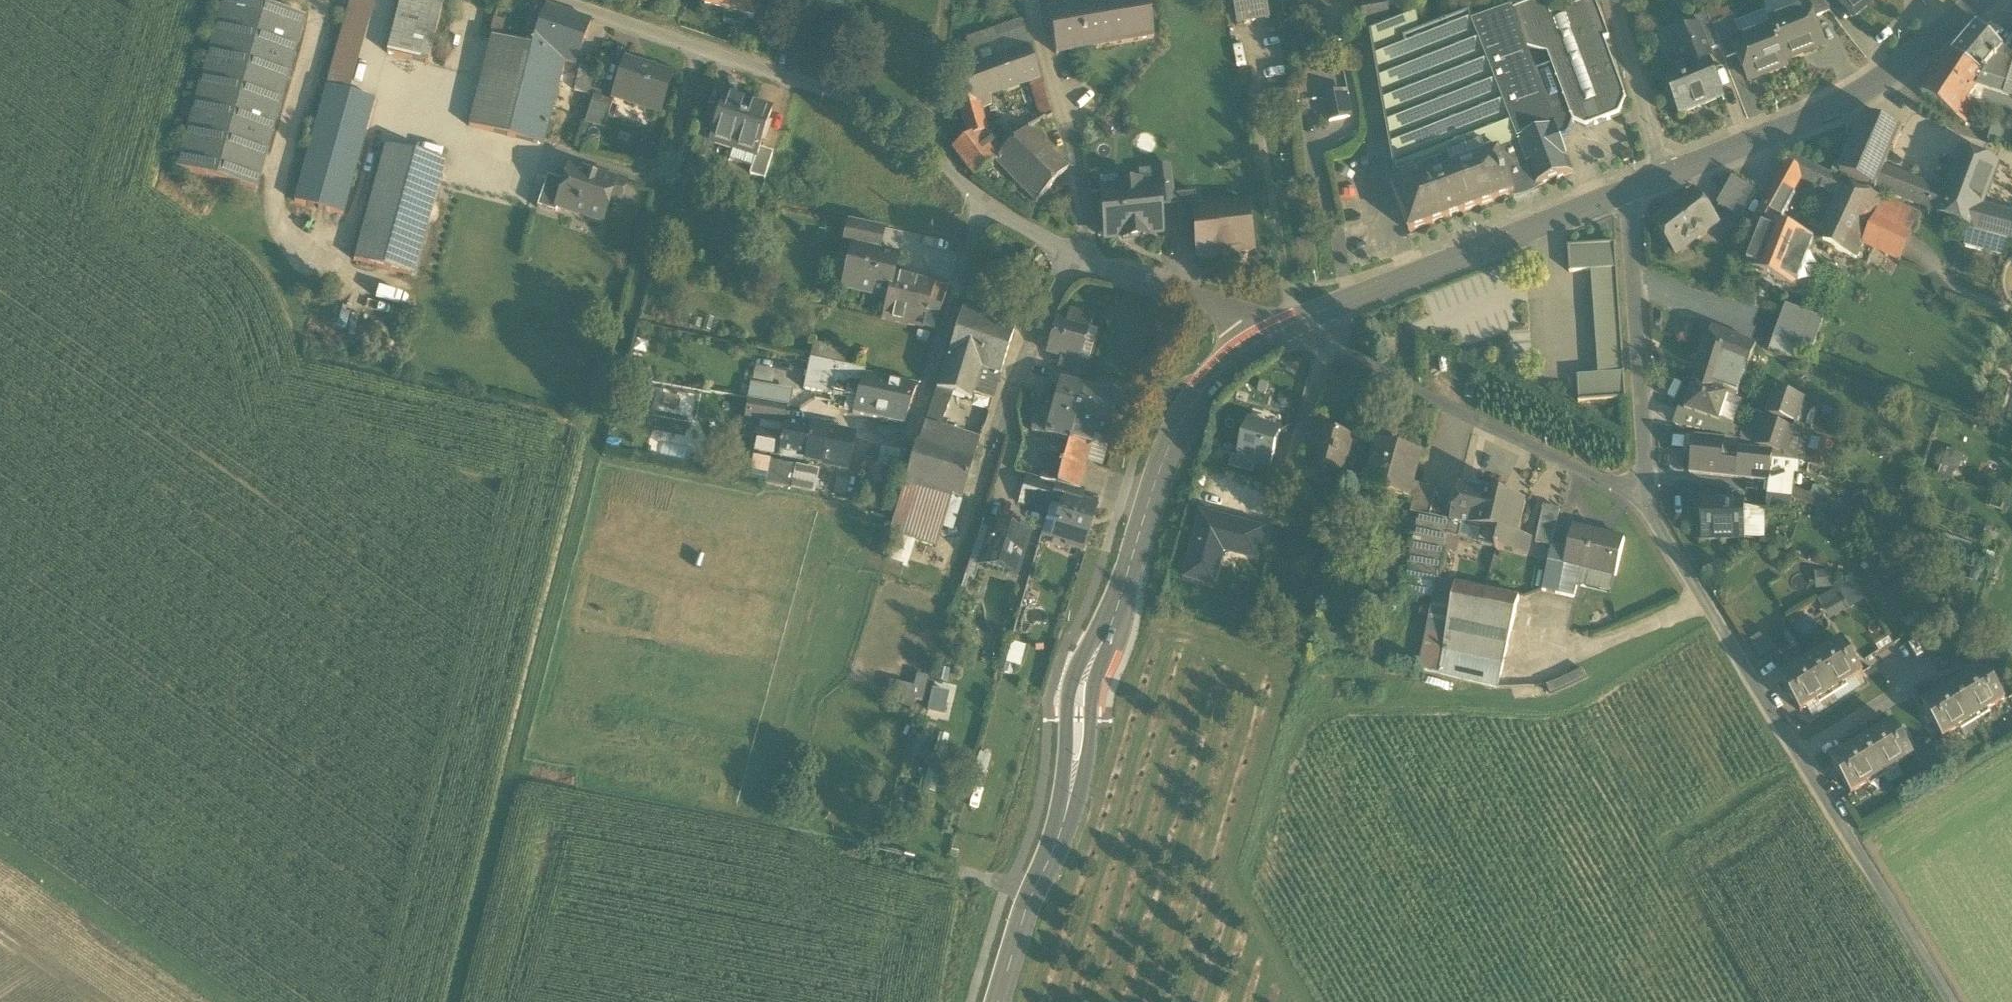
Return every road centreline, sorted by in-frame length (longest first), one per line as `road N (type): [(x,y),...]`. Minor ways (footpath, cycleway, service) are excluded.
road 1 (track): [(699,47),(454,1001)]
road 2 (tertiary): [(998,1001),(1166,451),(1225,365),(1291,325)]
road 3 (residential): [(987,204),(909,121),(564,0)]
road 4 (residential): [(1647,505),(1291,325)]
road 5 (residential): [(1850,840),(1647,505)]
road 6 (tertiary): [(1291,325),(1631,187)]
road 7 (tertiary): [(1666,174),(1858,93),(1977,0)]
road 8 (residential): [(1631,187),(1647,505)]
road 9 (residential): [(987,204),(910,440),(847,426)]
road 10 (residential): [(1291,325),(1080,260)]
road 11 (track): [(1949,1001),(1850,840)]
road 12 (residential): [(1080,260),(1024,359),(1002,430)]
road 13 (unclassified): [(1618,0),(1666,174)]

